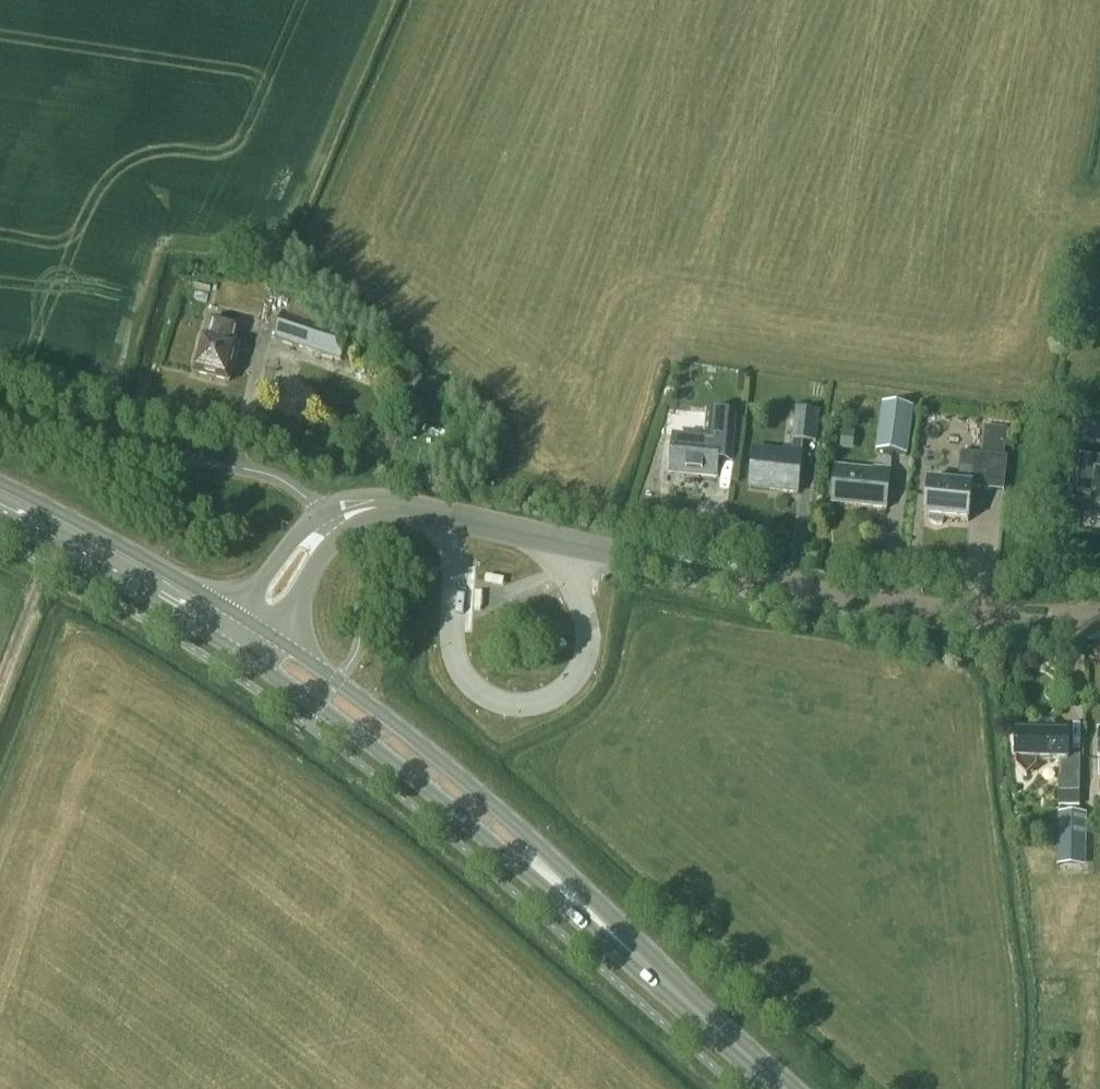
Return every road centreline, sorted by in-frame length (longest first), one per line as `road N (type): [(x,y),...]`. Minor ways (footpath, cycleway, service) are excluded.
road 1 (tertiary): [(1099,619),(1026,621),(882,606),(432,509),(370,507)]
road 2 (primary): [(235,650),(637,955)]
road 3 (primary): [(637,955),(535,839),(431,751),(268,634)]
road 4 (primary): [(238,615),(0,482)]
road 5 (primary): [(0,520),(235,650)]
road 6 (primary): [(790,1088),(637,955)]
road 7 (tertiary): [(370,507),(324,511),(300,526),(238,615)]
road 8 (tertiary): [(268,634),(370,507)]

